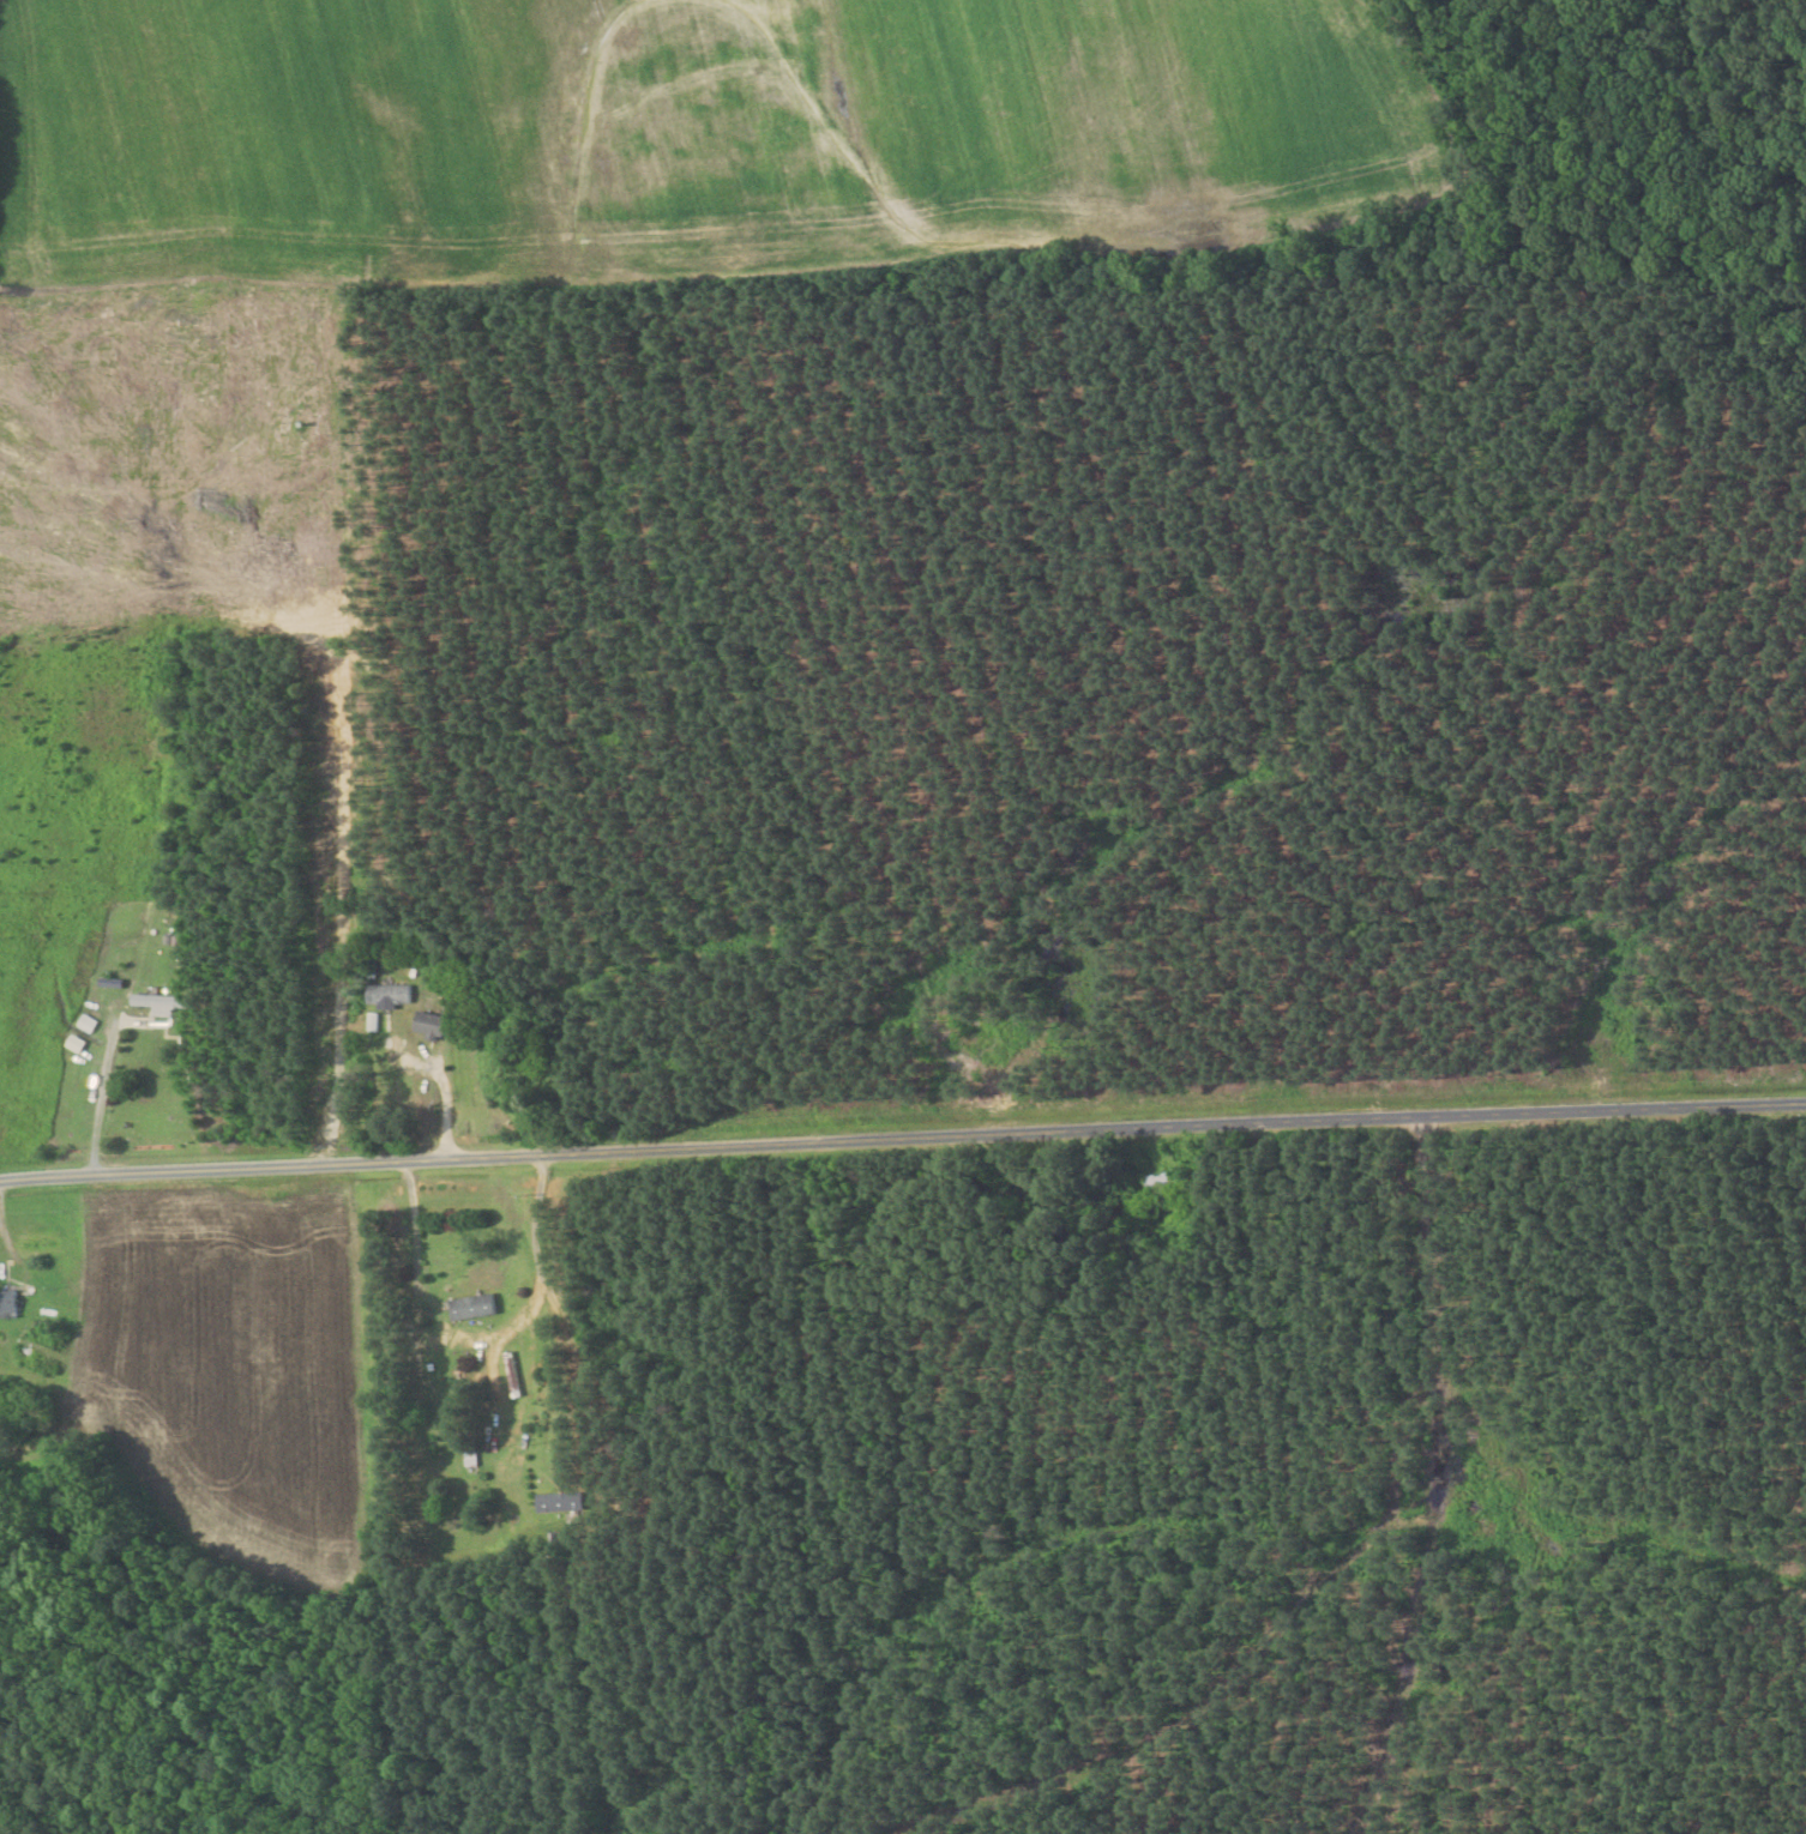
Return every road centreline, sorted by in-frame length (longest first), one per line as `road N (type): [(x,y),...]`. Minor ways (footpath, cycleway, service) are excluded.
road 1 (residential): [(0,1187),(1805,1105)]

